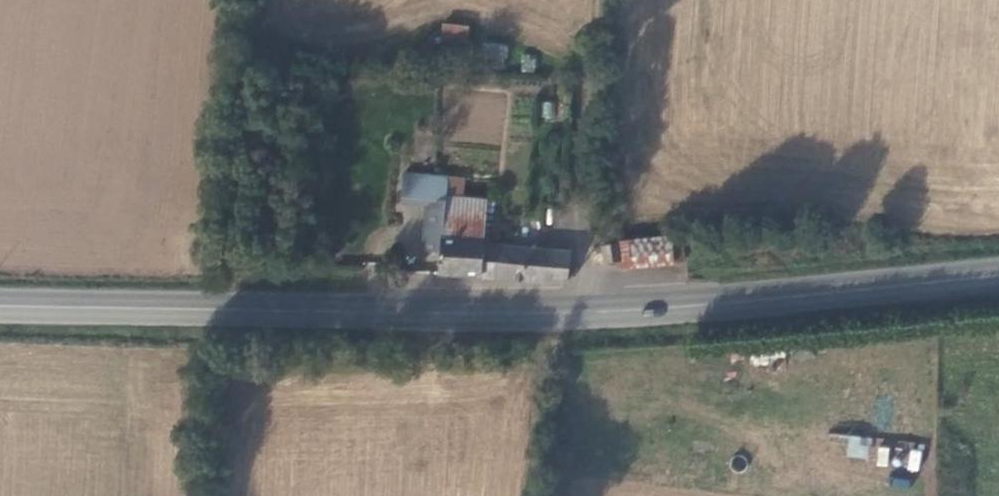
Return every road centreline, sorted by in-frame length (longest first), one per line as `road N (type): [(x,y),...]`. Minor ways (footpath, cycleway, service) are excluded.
road 1 (secondary): [(0,305),(503,314),(998,272)]

